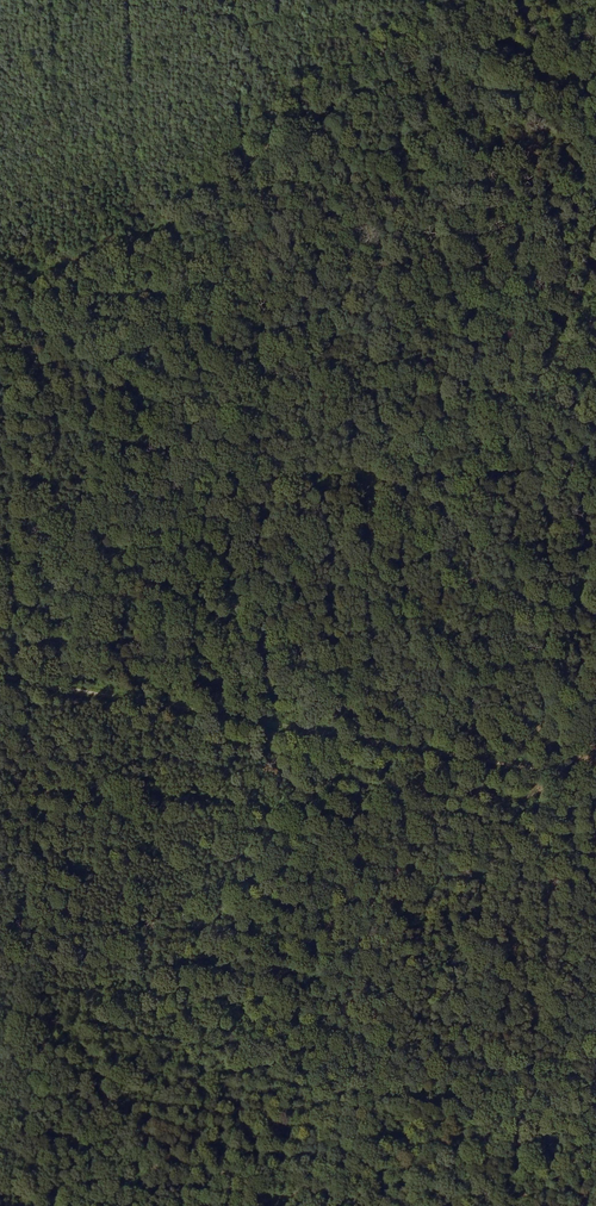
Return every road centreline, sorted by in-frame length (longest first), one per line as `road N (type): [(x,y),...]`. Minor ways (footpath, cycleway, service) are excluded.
road 1 (track): [(0,679),(595,781)]

